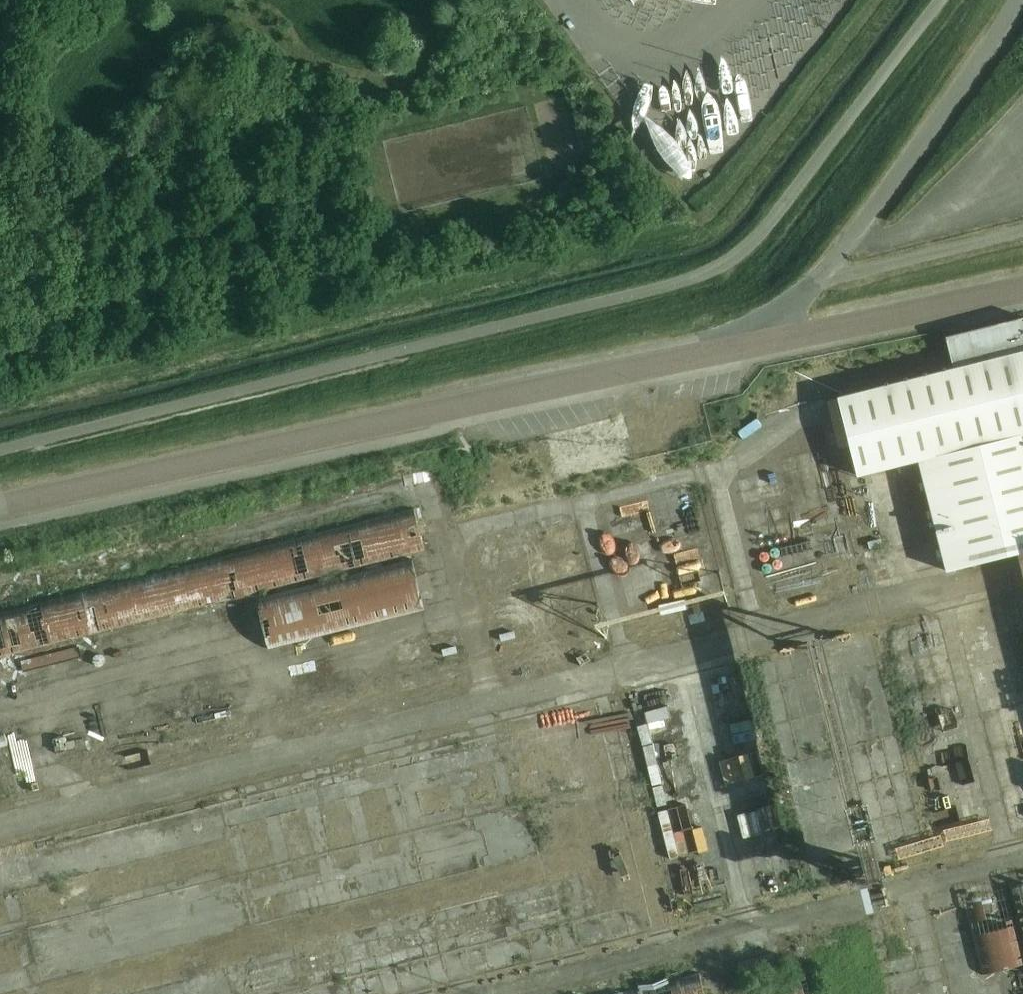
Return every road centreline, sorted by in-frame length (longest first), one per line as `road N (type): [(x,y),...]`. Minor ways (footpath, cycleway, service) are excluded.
road 1 (unclassified): [(0,442),(707,259),(756,223),(937,0)]
road 2 (unclassified): [(0,505),(759,348)]
road 3 (unclassified): [(845,250),(1016,0)]
road 4 (unclassified): [(759,348),(817,282),(1022,229)]
road 5 (unclassified): [(759,348),(1022,291)]

